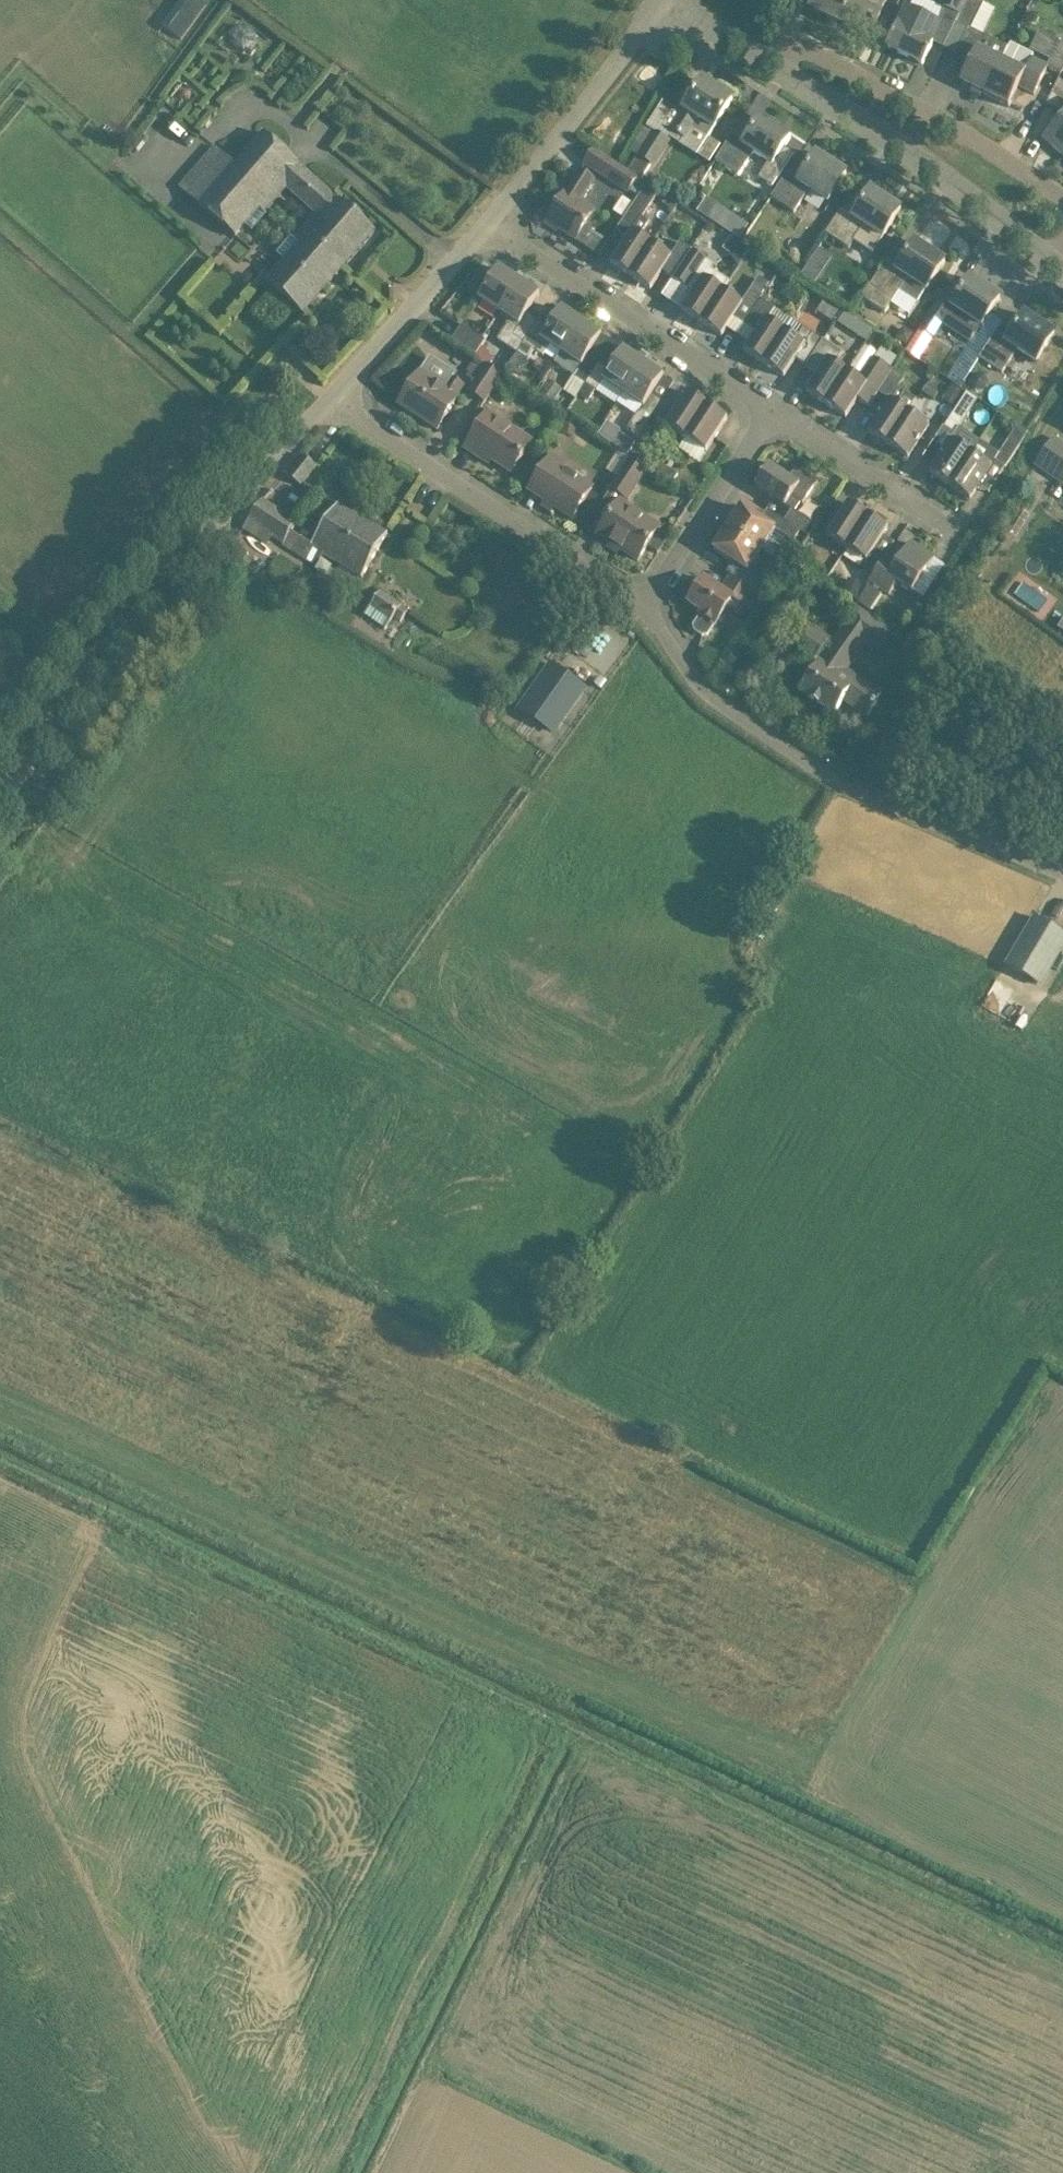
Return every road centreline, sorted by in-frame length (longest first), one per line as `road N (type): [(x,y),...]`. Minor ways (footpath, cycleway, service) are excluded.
road 1 (unclassified): [(0,798),(190,551),(335,399)]
road 2 (residential): [(1062,872),(903,811),(704,695),(646,605)]
road 3 (residential): [(646,605),(335,399)]
road 4 (residential): [(773,410),(488,218)]
road 5 (residential): [(1062,198),(955,127),(795,45),(779,66)]
road 6 (residential): [(1048,259),(779,66)]
road 7 (unclassified): [(488,218),(662,3)]
road 8 (unclassified): [(335,399),(488,218)]
road 9 (residential): [(646,605),(773,410)]
road 10 (residential): [(958,528),(773,410)]
road 11 (residential): [(779,66),(662,3)]

